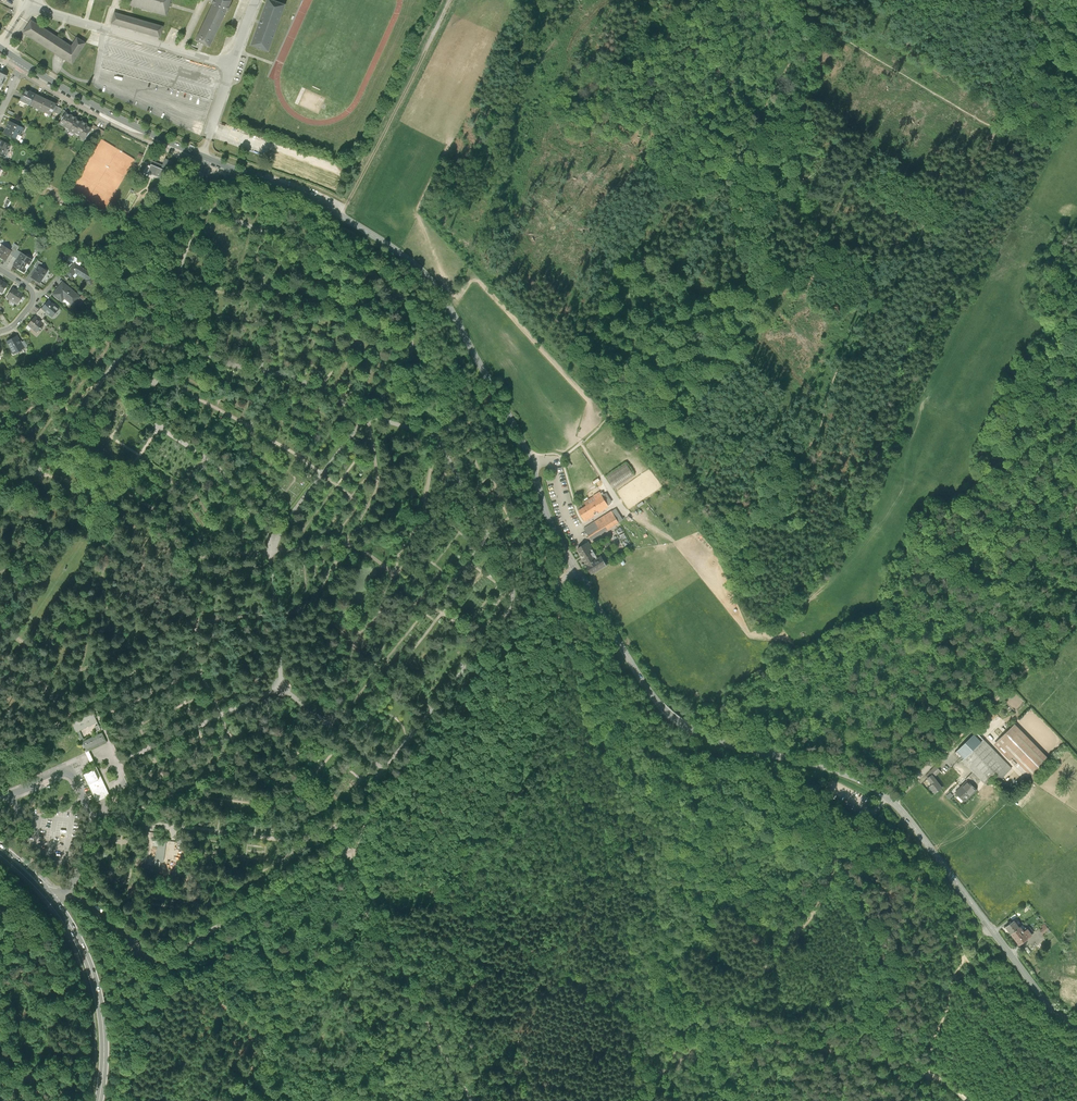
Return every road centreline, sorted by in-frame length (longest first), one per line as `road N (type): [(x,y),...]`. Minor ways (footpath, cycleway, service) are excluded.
road 1 (tertiary): [(22,63),(134,126),(335,212),(421,269),(514,425),(559,540),(653,696),(708,737),(840,772),(887,797),(1049,1005),(1076,1026)]
road 2 (track): [(1076,3),(1056,23),(994,136),(970,202),(878,291),(835,373),(807,451),(768,495),(722,507),(659,433),(611,416)]
road 3 (track): [(792,7),(798,34),(619,382),(611,416),(583,441)]
road 4 (track): [(550,597),(596,732),(638,804),(787,780),(863,823)]
road 5 (track): [(703,1028),(631,1012),(349,849)]
road 6 (primary): [(0,849),(53,901),(85,954),(104,1031),(99,1100)]
road 7 (track): [(472,1100),(349,849)]
road 8 (track): [(389,1100),(297,1061),(158,957)]
road 9 (track): [(863,823),(839,851),(813,914),(773,964),(689,1026)]
road 10 (track): [(779,0),(994,136)]
road 11 (track): [(703,1028),(926,1072)]
road 12 (track): [(863,823),(946,911),(965,959)]
road 13 (track): [(963,733),(1076,622)]
road 14 (track): [(965,959),(991,990),(1076,1051)]
road 15 (track): [(965,959),(926,1072)]

